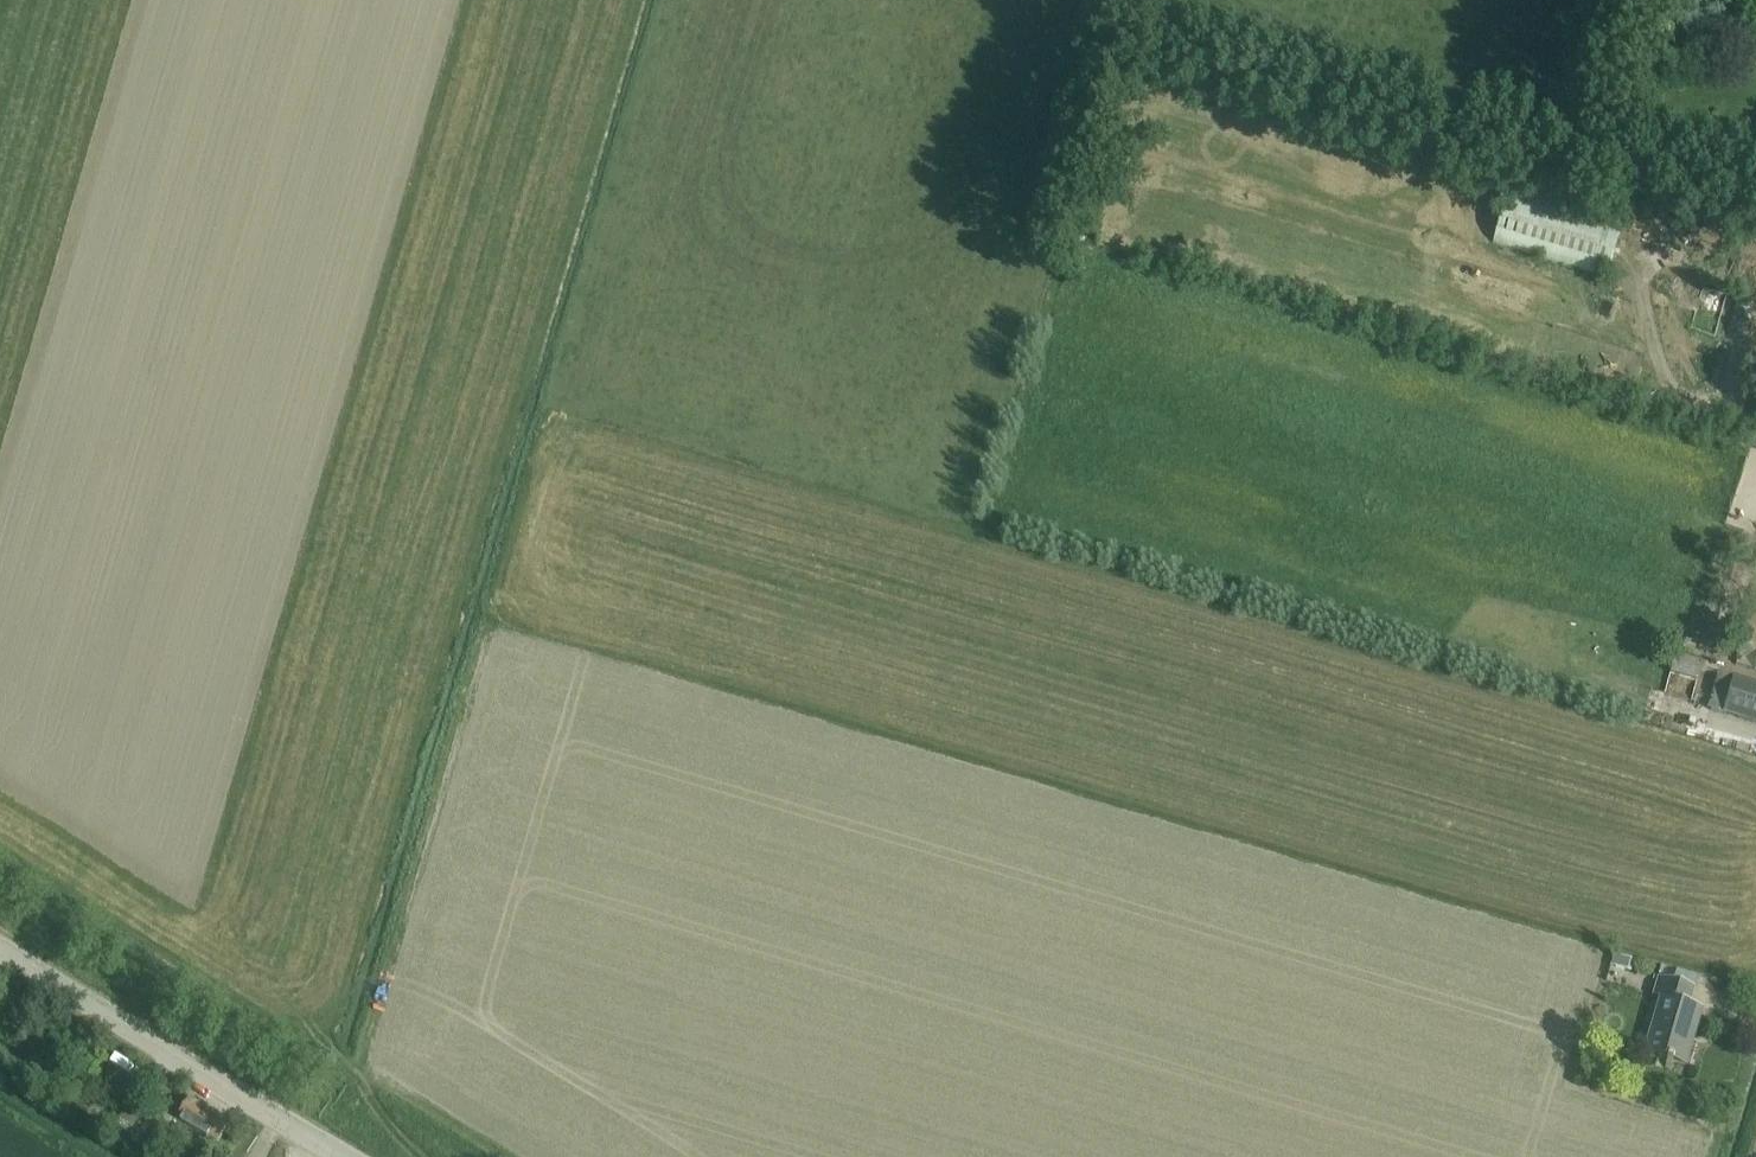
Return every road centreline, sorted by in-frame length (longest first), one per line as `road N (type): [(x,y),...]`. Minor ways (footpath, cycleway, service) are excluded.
road 1 (tertiary): [(341,1156),(0,948)]

